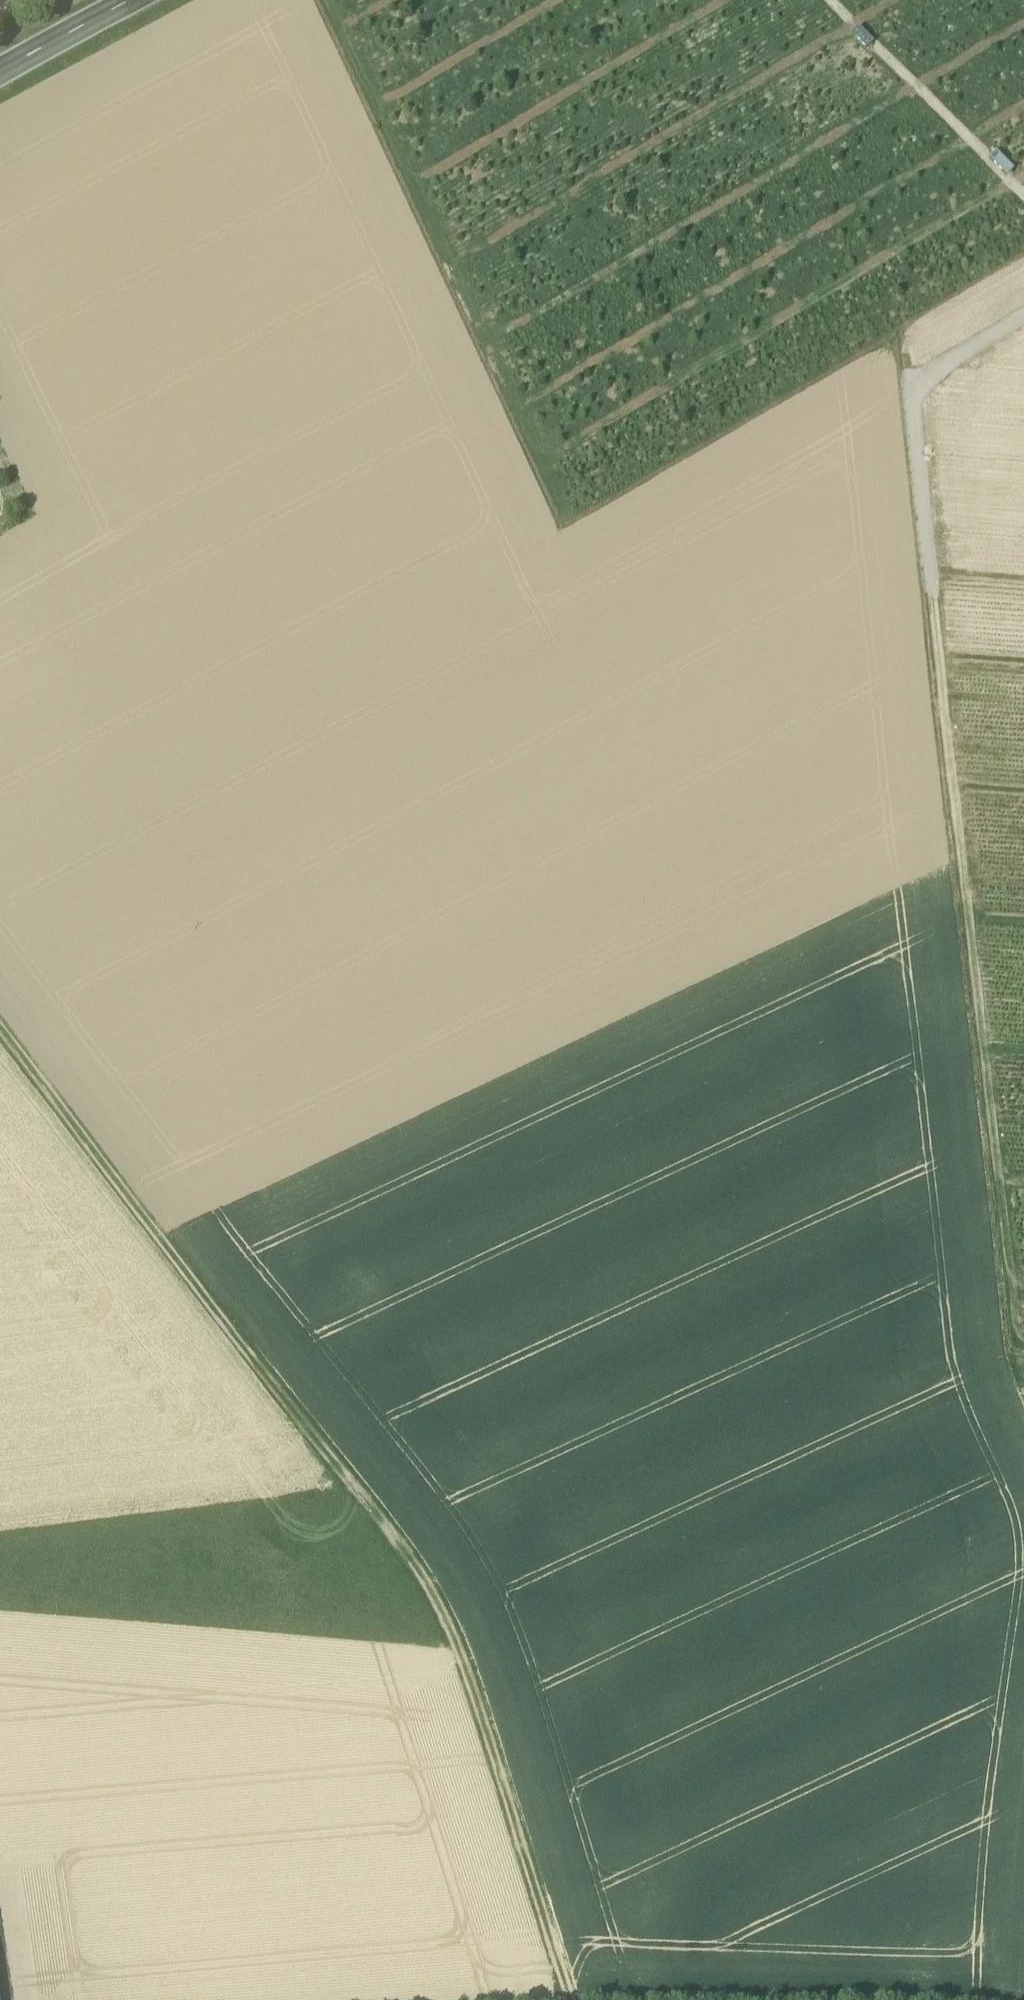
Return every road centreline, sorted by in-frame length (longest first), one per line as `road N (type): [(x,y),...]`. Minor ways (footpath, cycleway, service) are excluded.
road 1 (track): [(575,1999),(471,1656),(438,1592),(0,1025)]
road 2 (secondary): [(0,74),(132,0)]

